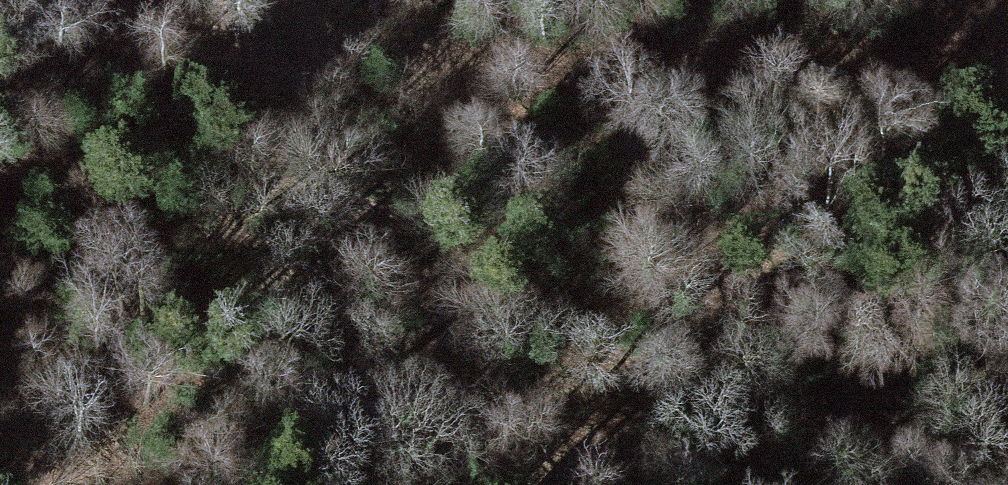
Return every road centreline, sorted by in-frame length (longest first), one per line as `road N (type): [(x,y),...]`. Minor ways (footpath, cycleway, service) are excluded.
road 1 (track): [(0,3),(463,58),(653,50),(920,77),(977,91),(1007,115)]
road 2 (track): [(1007,418),(831,410),(637,418),(216,460),(149,484)]

